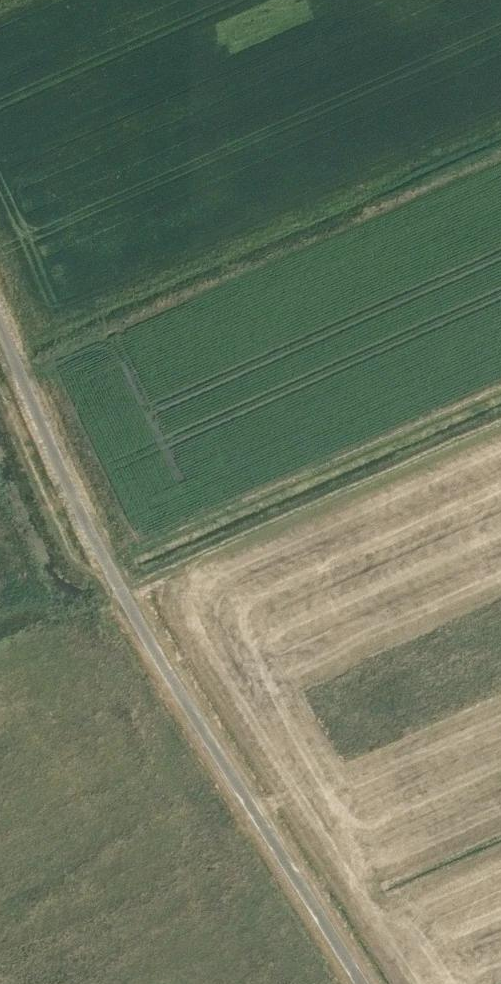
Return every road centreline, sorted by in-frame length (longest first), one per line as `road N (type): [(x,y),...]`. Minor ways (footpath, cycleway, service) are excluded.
road 1 (unclassified): [(362,983),(123,594),(0,325)]
road 2 (track): [(500,425),(123,594)]

